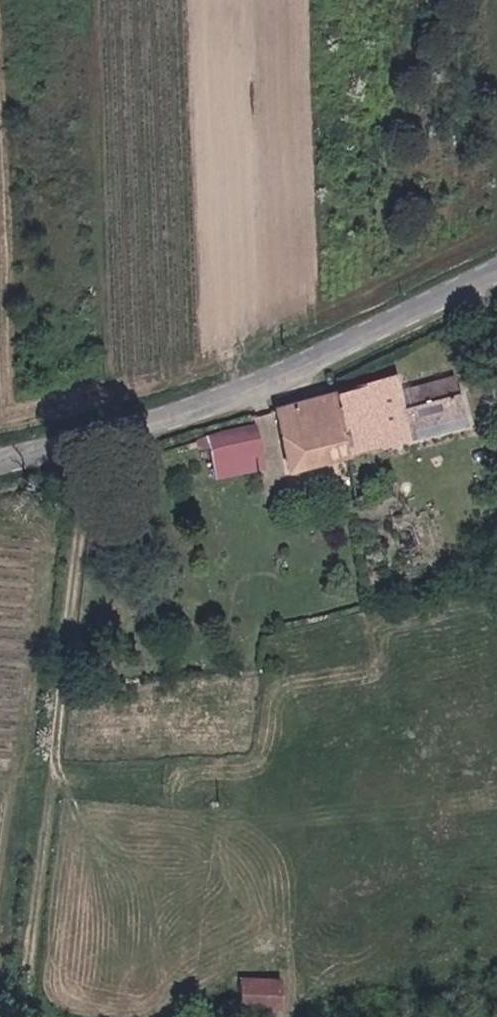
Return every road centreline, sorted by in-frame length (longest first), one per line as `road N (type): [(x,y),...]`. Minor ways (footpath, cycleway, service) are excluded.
road 1 (tertiary): [(0,462),(226,400),(496,276)]

